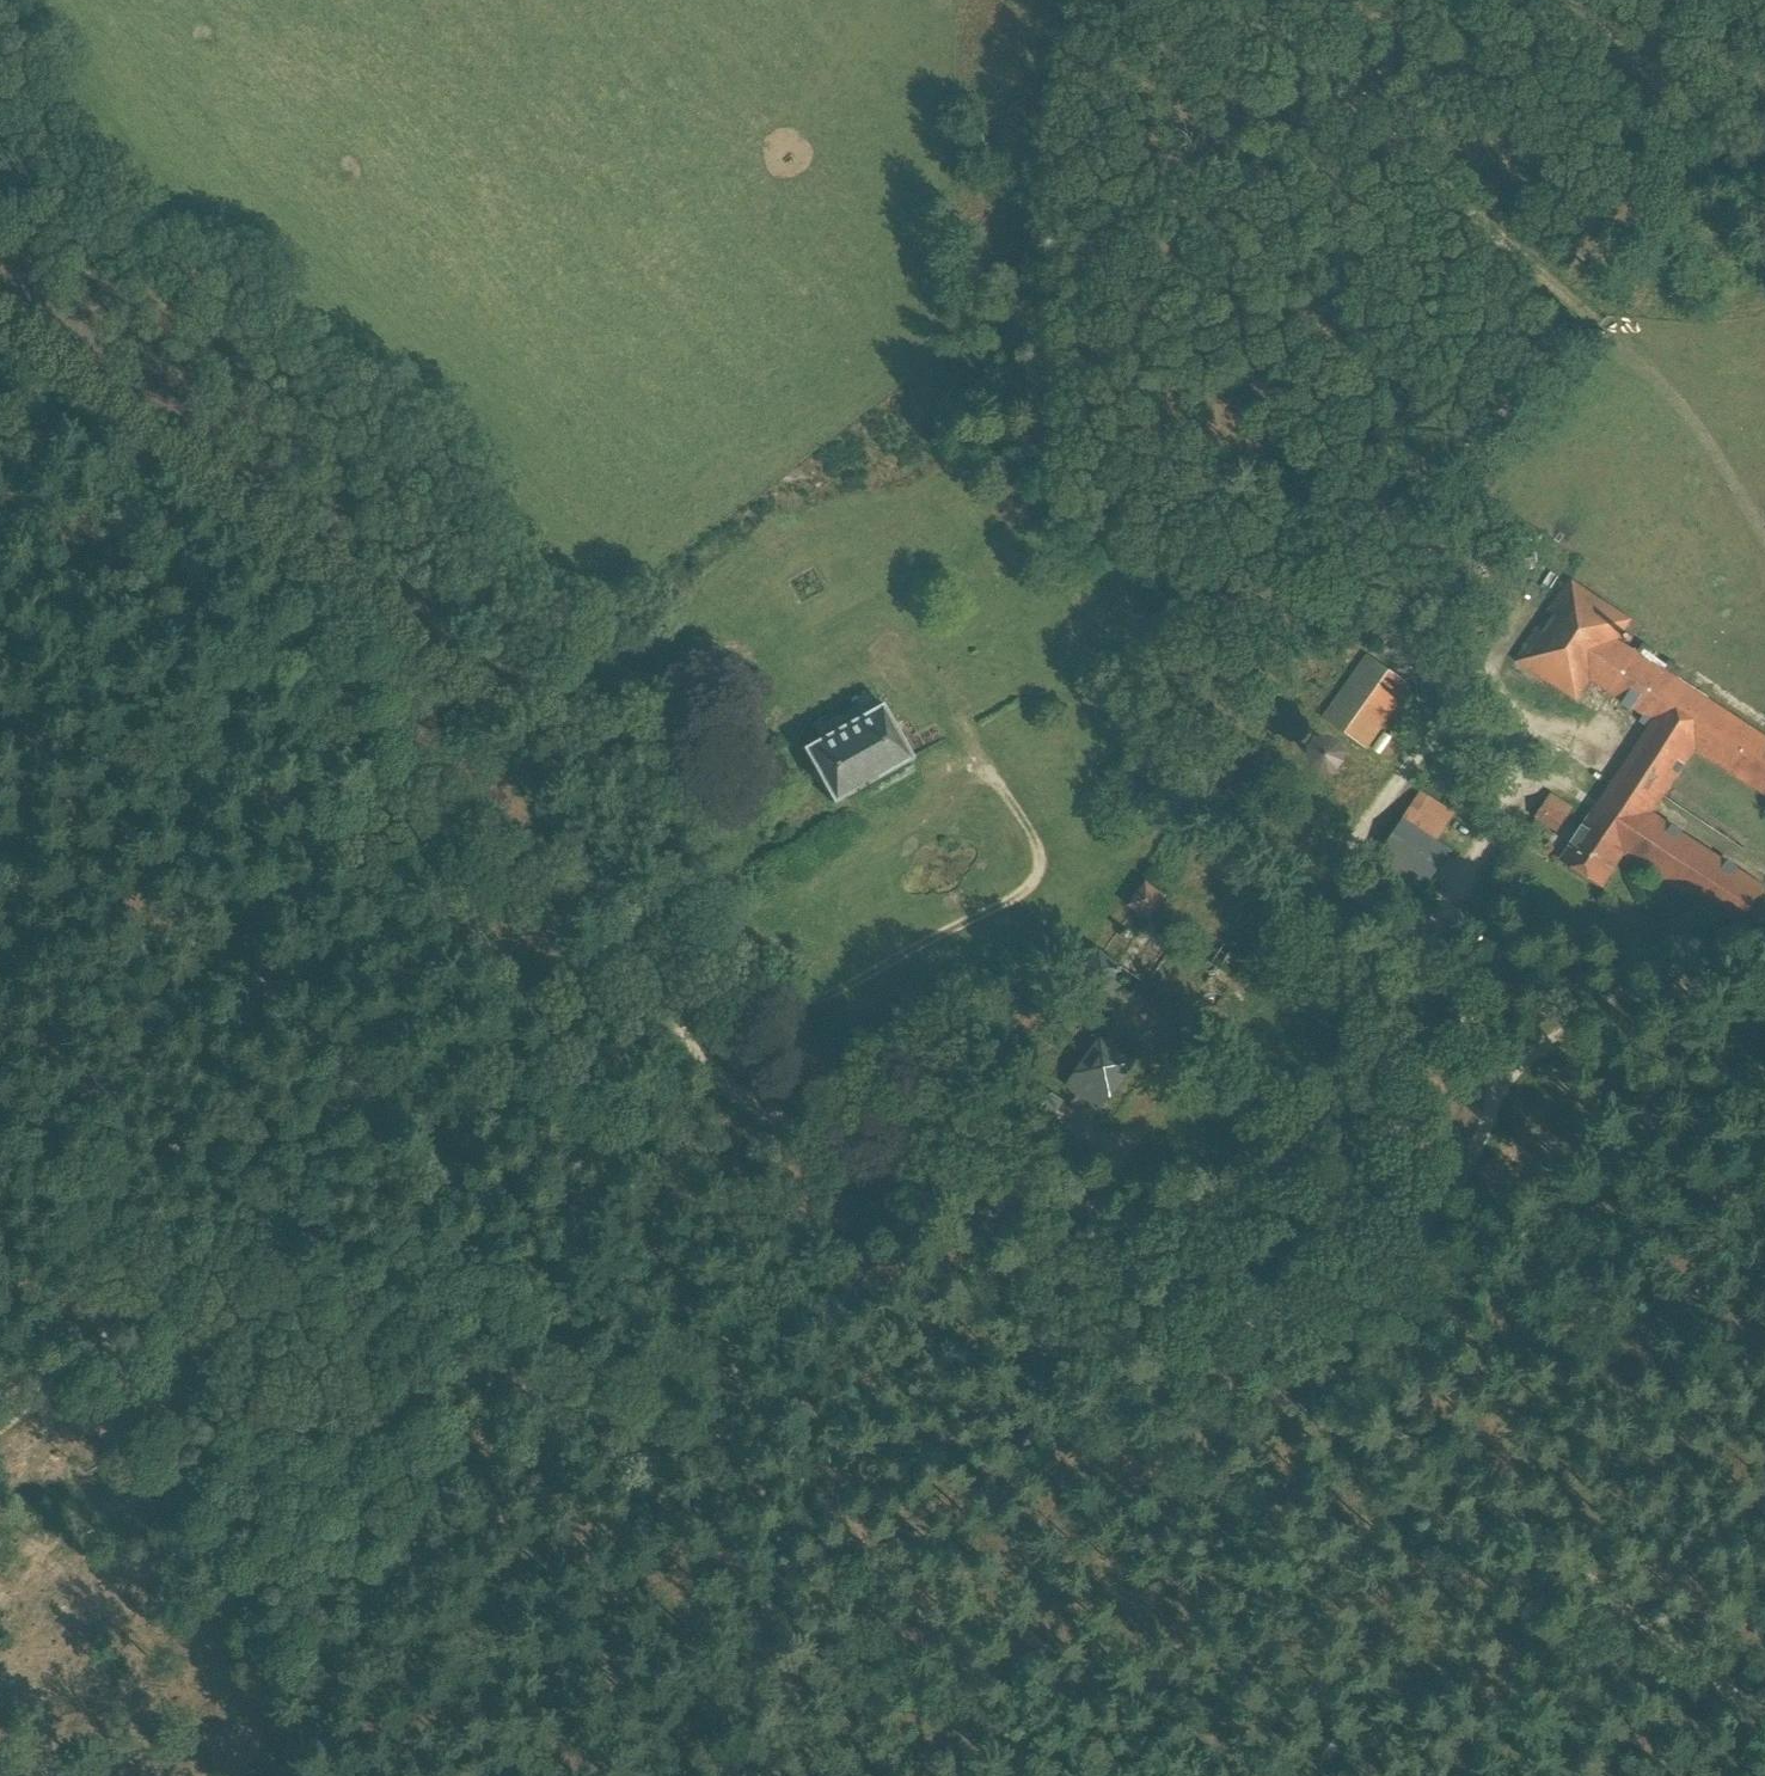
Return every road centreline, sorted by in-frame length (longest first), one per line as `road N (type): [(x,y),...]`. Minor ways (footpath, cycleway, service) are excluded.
road 1 (track): [(0,348),(307,564),(520,754),(619,954),(684,1005),(719,1090),(879,1166),(992,1202),(1081,1209),(1151,1243),(1764,1697)]
road 2 (track): [(0,1427),(542,989),(594,956),(619,954)]
road 3 (track): [(684,1005),(720,989),(811,1001),(1032,886),(1038,844),(997,780)]

